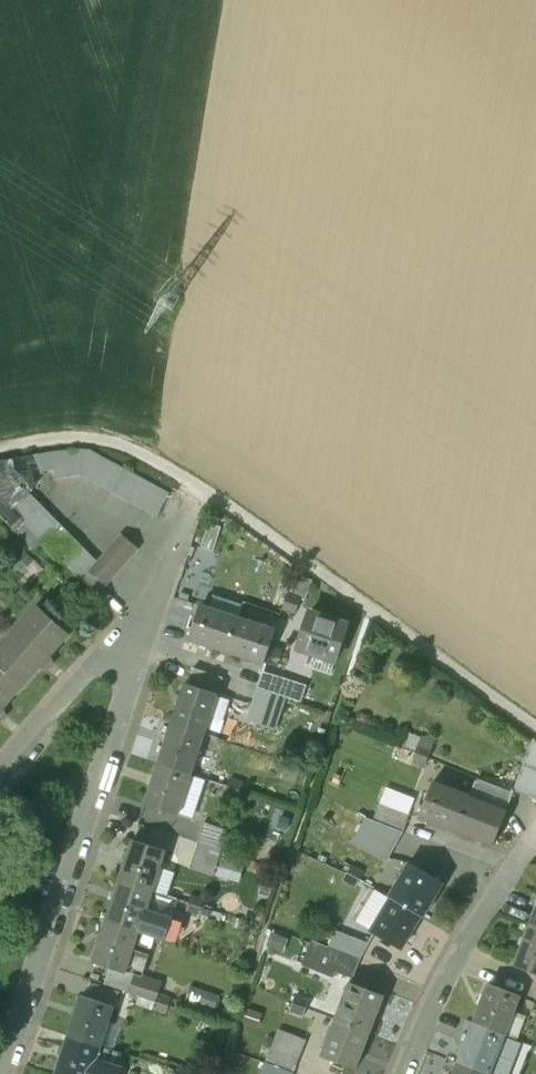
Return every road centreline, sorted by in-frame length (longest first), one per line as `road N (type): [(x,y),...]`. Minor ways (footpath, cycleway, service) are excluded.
road 1 (residential): [(6,1073),(119,726),(140,627)]
road 2 (residential): [(400,1073),(423,1015),(508,863)]
road 3 (residential): [(0,769),(103,653),(140,627)]
road 4 (residential): [(140,627),(197,488)]

